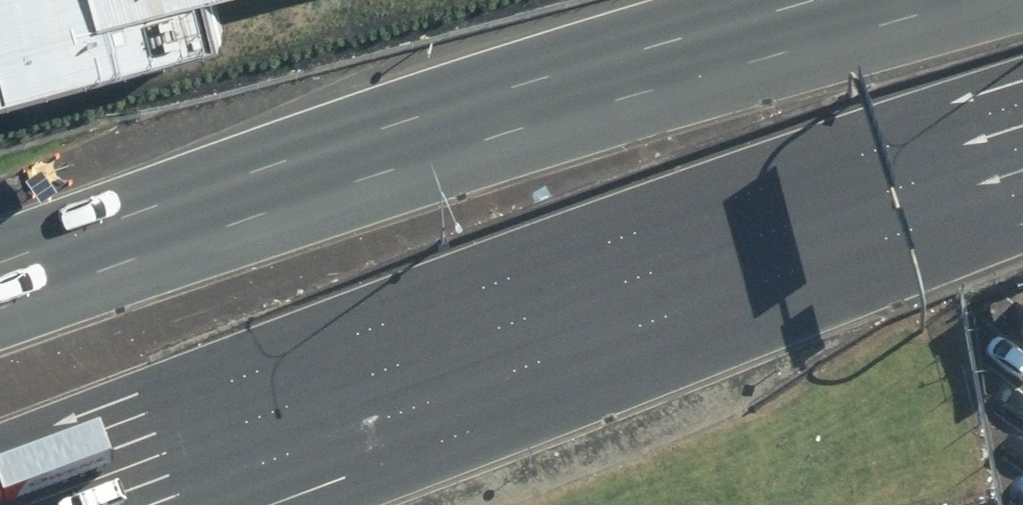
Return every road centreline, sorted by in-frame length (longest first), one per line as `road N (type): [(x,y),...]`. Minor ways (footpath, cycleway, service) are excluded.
road 1 (primary): [(1022,157),(2,504)]
road 2 (primary): [(0,292),(920,0)]

